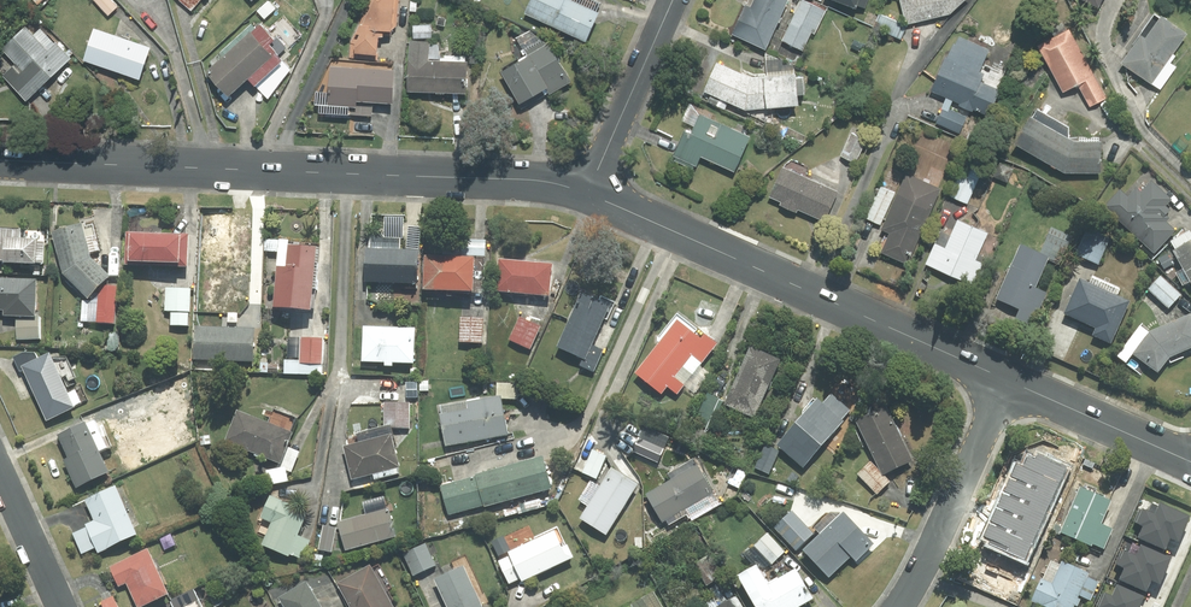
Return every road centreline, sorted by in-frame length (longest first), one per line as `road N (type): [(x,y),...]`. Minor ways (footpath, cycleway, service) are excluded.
road 1 (tertiary): [(588,194),(542,181),(0,159)]
road 2 (tertiary): [(1006,381),(588,194)]
road 3 (residential): [(1006,381),(902,606)]
road 4 (residential): [(588,194),(673,0)]
road 5 (tertiary): [(1190,461),(1006,381)]
road 6 (residential): [(58,606),(0,475)]

